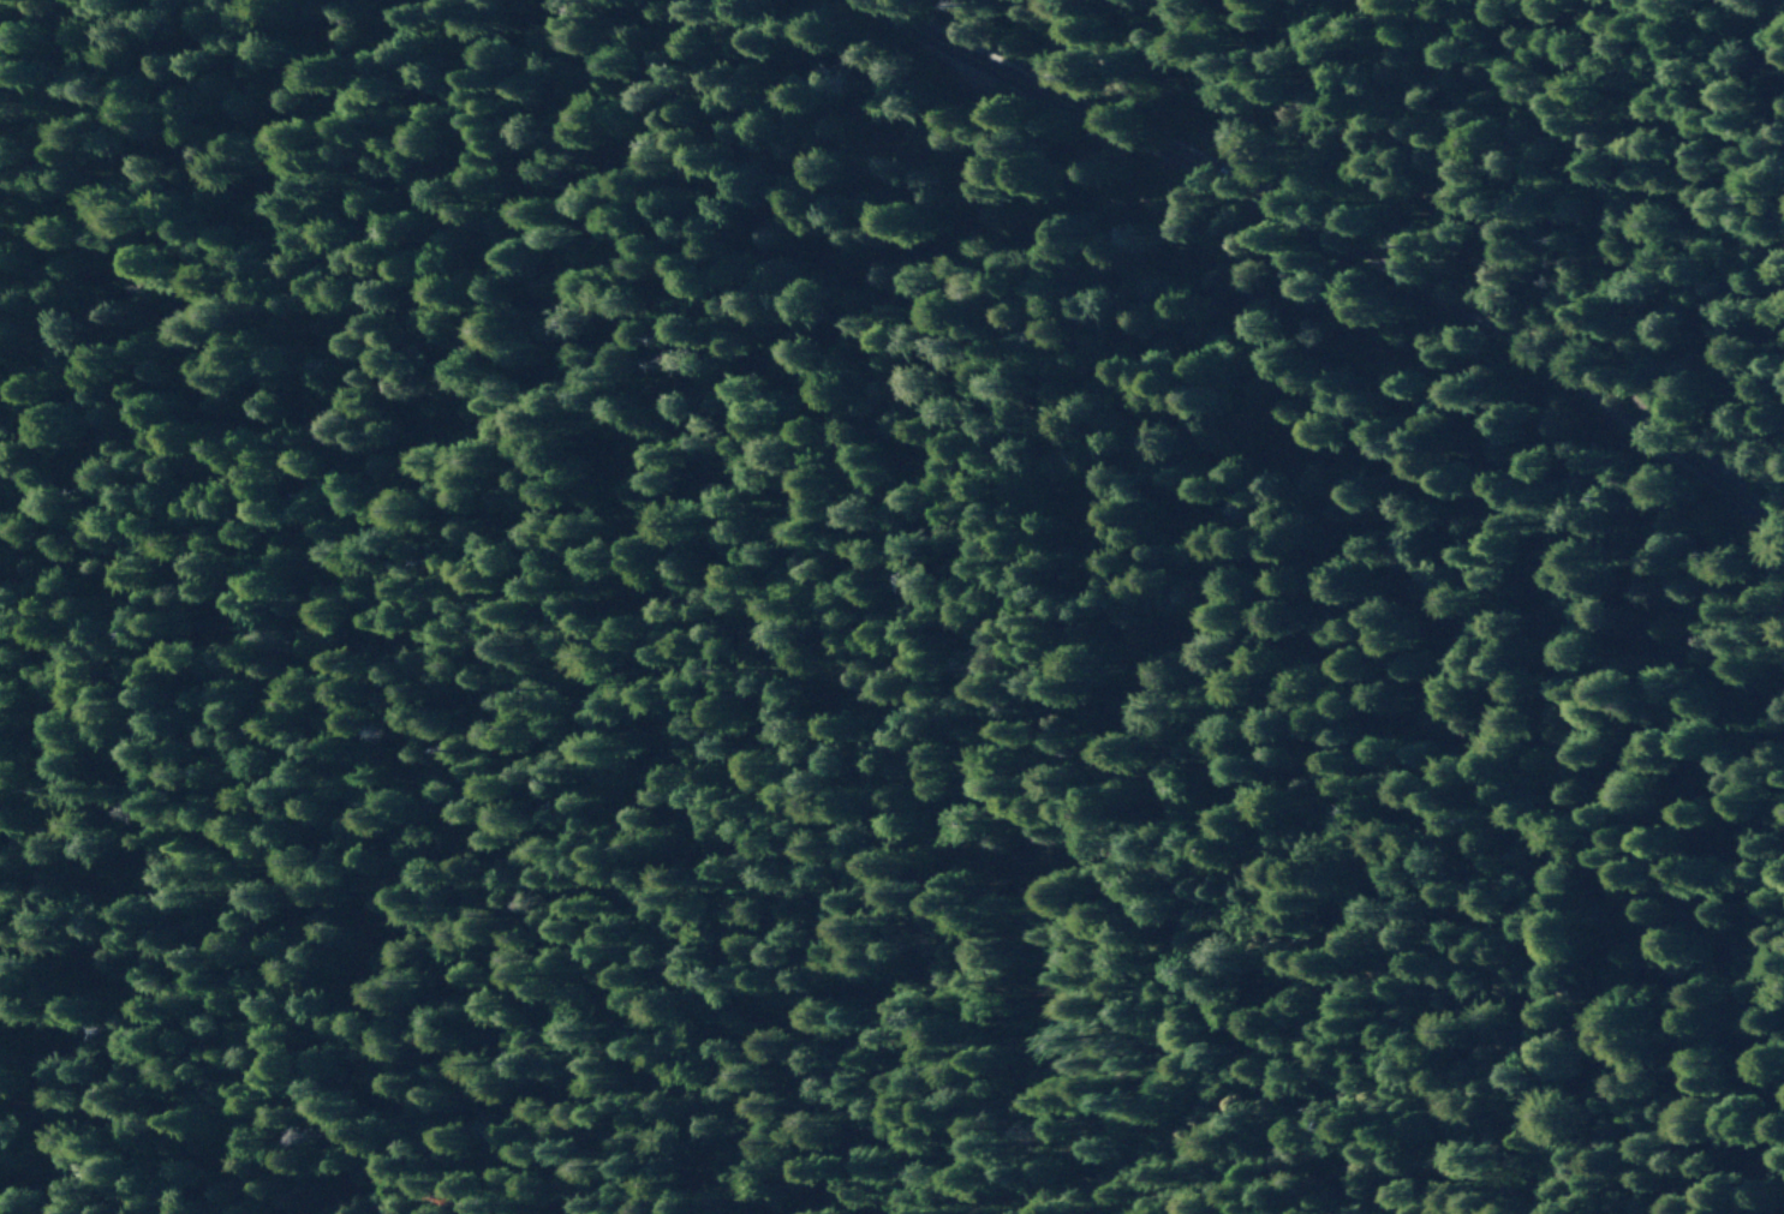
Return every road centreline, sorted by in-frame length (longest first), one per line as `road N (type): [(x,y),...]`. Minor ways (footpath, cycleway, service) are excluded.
road 1 (trunk): [(779,0),(1336,267),(1521,375),(1711,504),(1783,566)]

